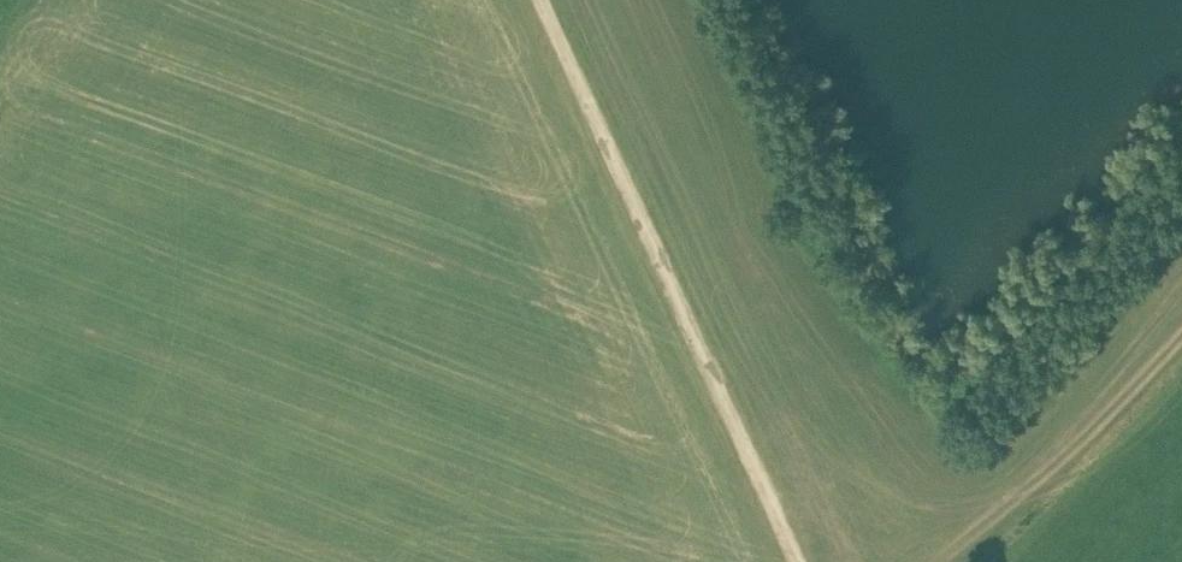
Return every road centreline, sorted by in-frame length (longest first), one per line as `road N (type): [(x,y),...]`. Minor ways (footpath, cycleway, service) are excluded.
road 1 (track): [(800,561),(545,0)]

